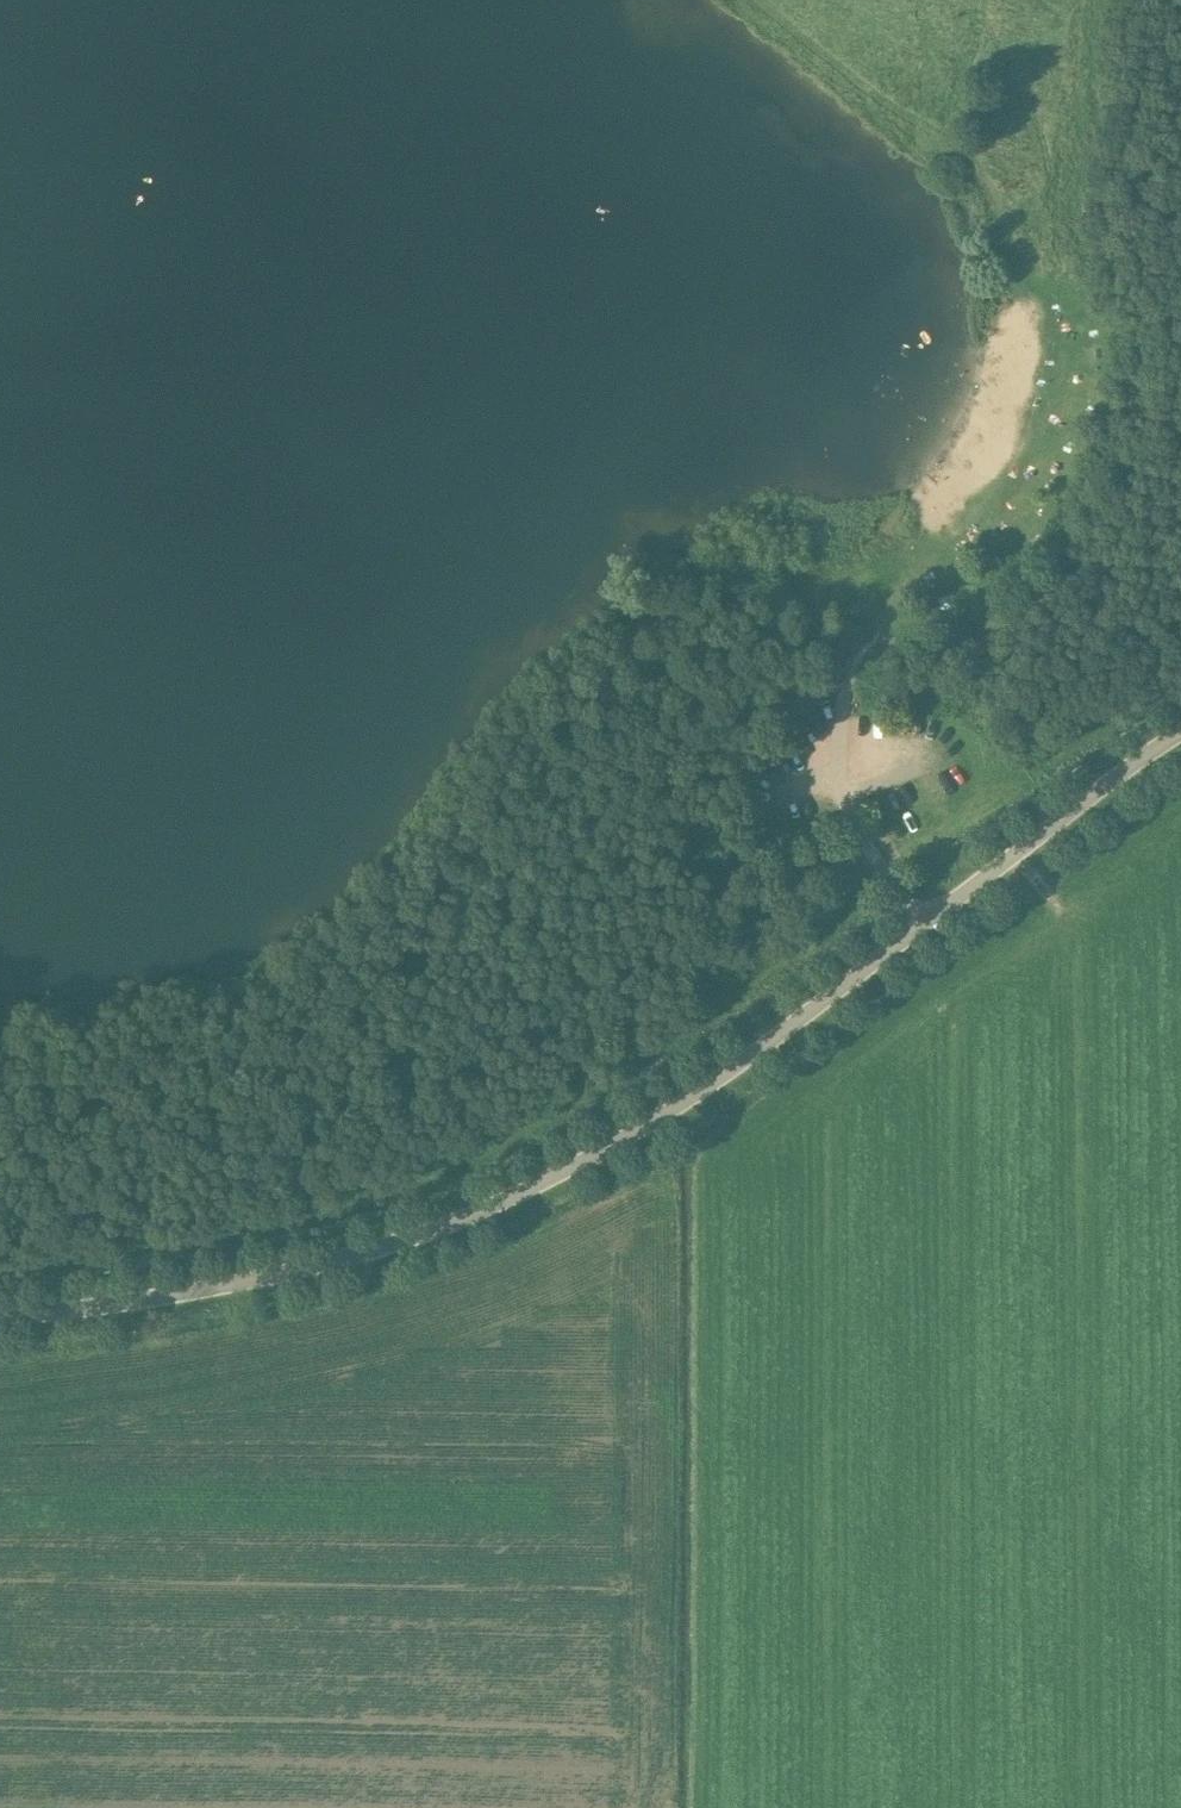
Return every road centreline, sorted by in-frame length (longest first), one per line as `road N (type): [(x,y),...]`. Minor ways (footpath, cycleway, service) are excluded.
road 1 (unclassified): [(0,1319),(344,1263),(575,1170),(745,1066),(1180,740)]

